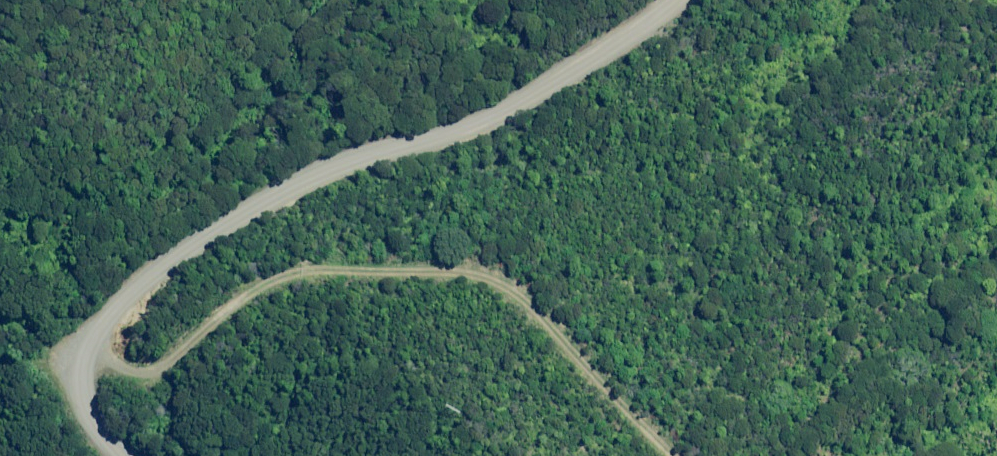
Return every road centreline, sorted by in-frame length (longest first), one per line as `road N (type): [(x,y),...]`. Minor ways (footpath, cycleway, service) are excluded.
road 1 (unclassified): [(133,455),(97,428),(86,395),(87,364),(132,295),(257,202),(465,120),(661,0)]
road 2 (track): [(97,428),(239,303),(287,276),(348,265),(475,274),(511,292),(673,455)]

